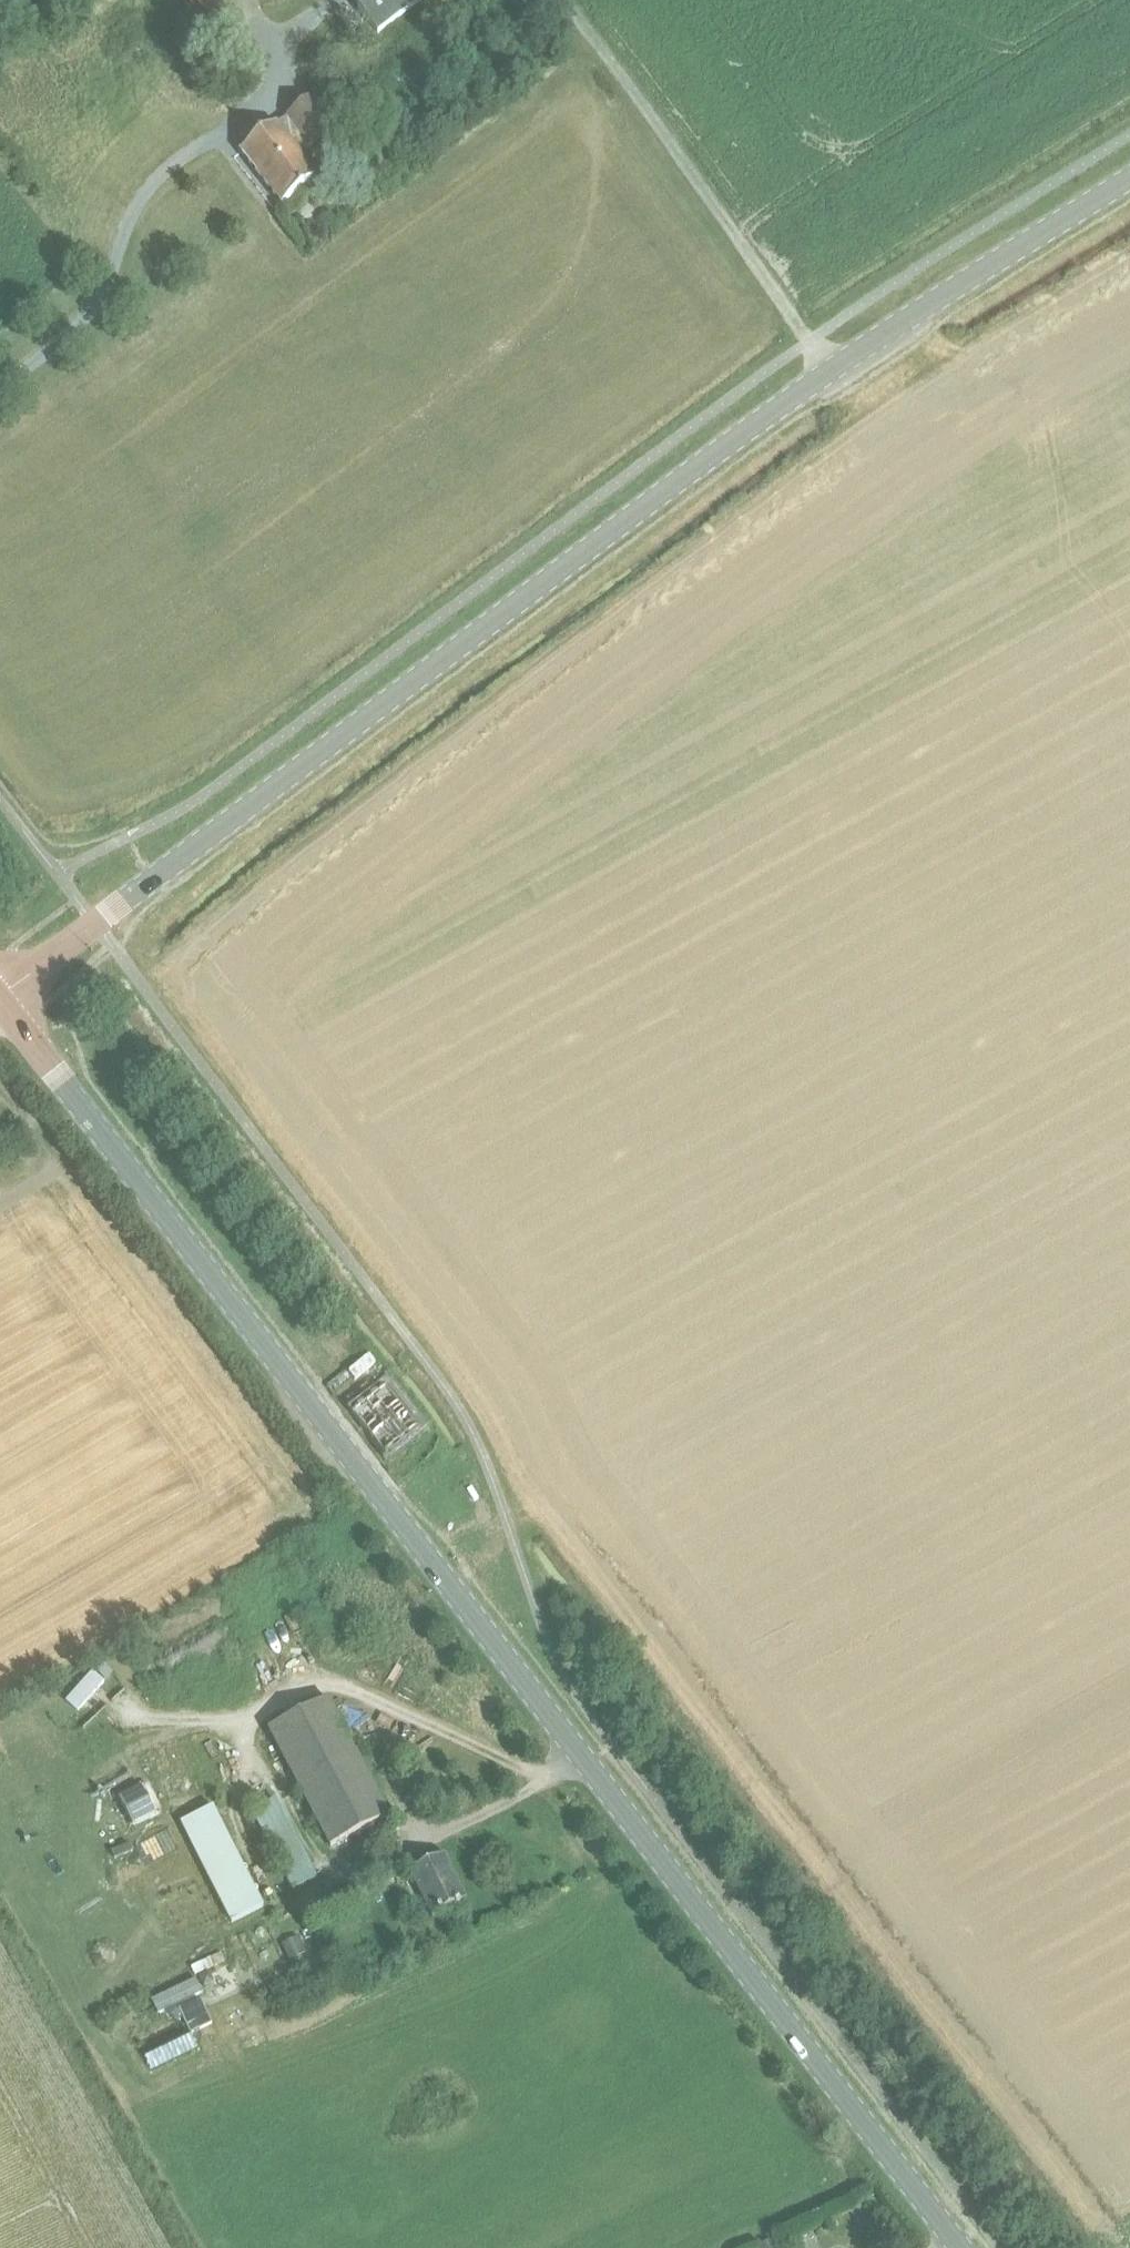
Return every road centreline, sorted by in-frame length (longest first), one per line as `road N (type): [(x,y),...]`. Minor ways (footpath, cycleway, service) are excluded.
road 1 (secondary): [(959,2247),(0,1002)]
road 2 (secondary): [(0,1000),(686,498),(984,287),(1129,199)]
road 3 (track): [(135,1721),(243,1720),(309,1684),(330,1683),(552,1779)]
road 4 (track): [(586,1761),(352,1878)]

